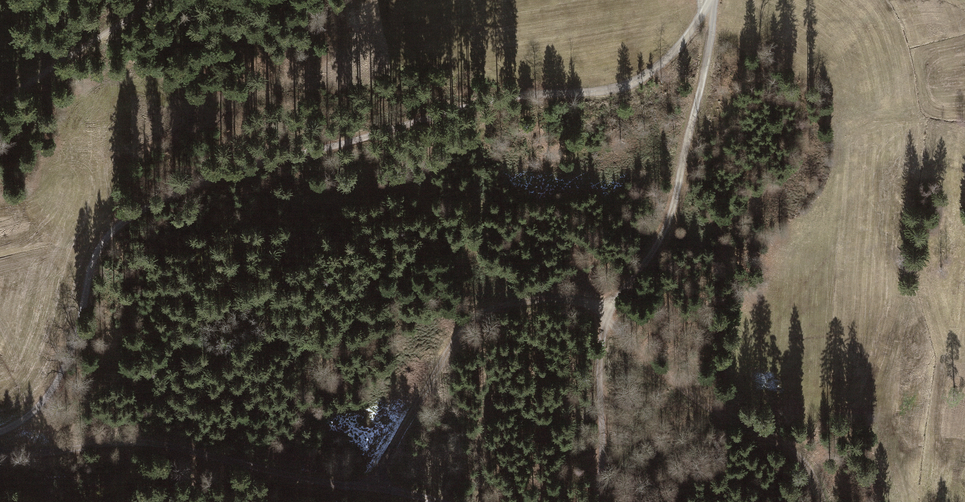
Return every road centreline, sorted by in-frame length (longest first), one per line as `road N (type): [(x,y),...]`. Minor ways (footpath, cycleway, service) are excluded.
road 1 (track): [(0,432),(31,414),(59,382),(93,264),(130,216),(235,171),(458,108),(618,88),(669,58),(711,4)]
road 2 (track): [(370,487),(460,334),(484,315),(561,301),(591,305),(693,400),(789,451),(817,484),(820,501)]
road 3 (track): [(711,4),(705,77),(665,231),(605,316),(595,362),(601,446),(594,501)]
road 4 (track): [(442,501),(149,443),(0,452)]
road 5 (track): [(0,108),(162,0)]

